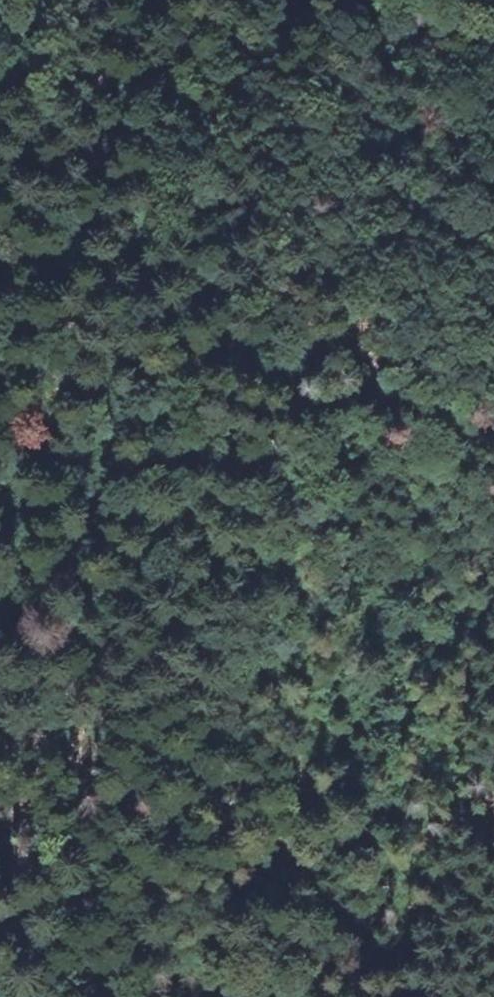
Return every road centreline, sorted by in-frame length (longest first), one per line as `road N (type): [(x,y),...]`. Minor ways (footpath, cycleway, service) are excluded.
road 1 (track): [(493,119),(330,0)]

